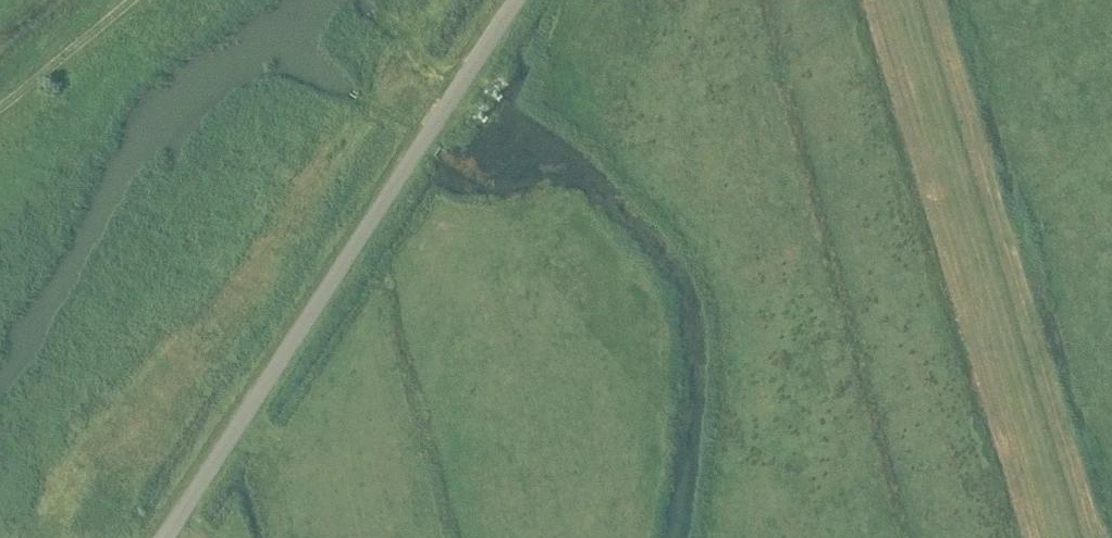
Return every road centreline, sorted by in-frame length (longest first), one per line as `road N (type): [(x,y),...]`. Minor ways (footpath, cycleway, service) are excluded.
road 1 (unclassified): [(156,537),(498,0)]

